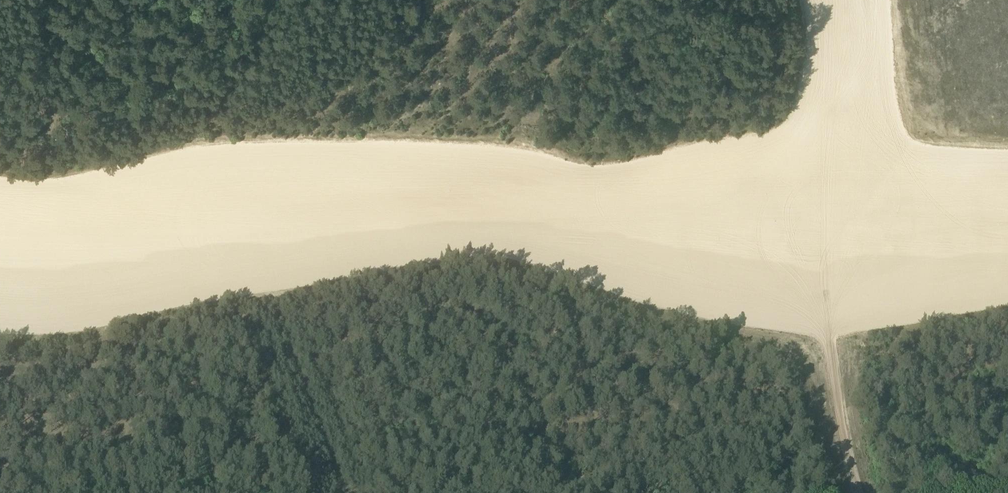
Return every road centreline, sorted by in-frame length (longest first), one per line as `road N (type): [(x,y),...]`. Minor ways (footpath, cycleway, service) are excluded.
road 1 (track): [(1007,212),(603,225),(417,205),(52,254),(0,249)]
road 2 (track): [(831,0),(839,53),(826,314),(854,492)]

